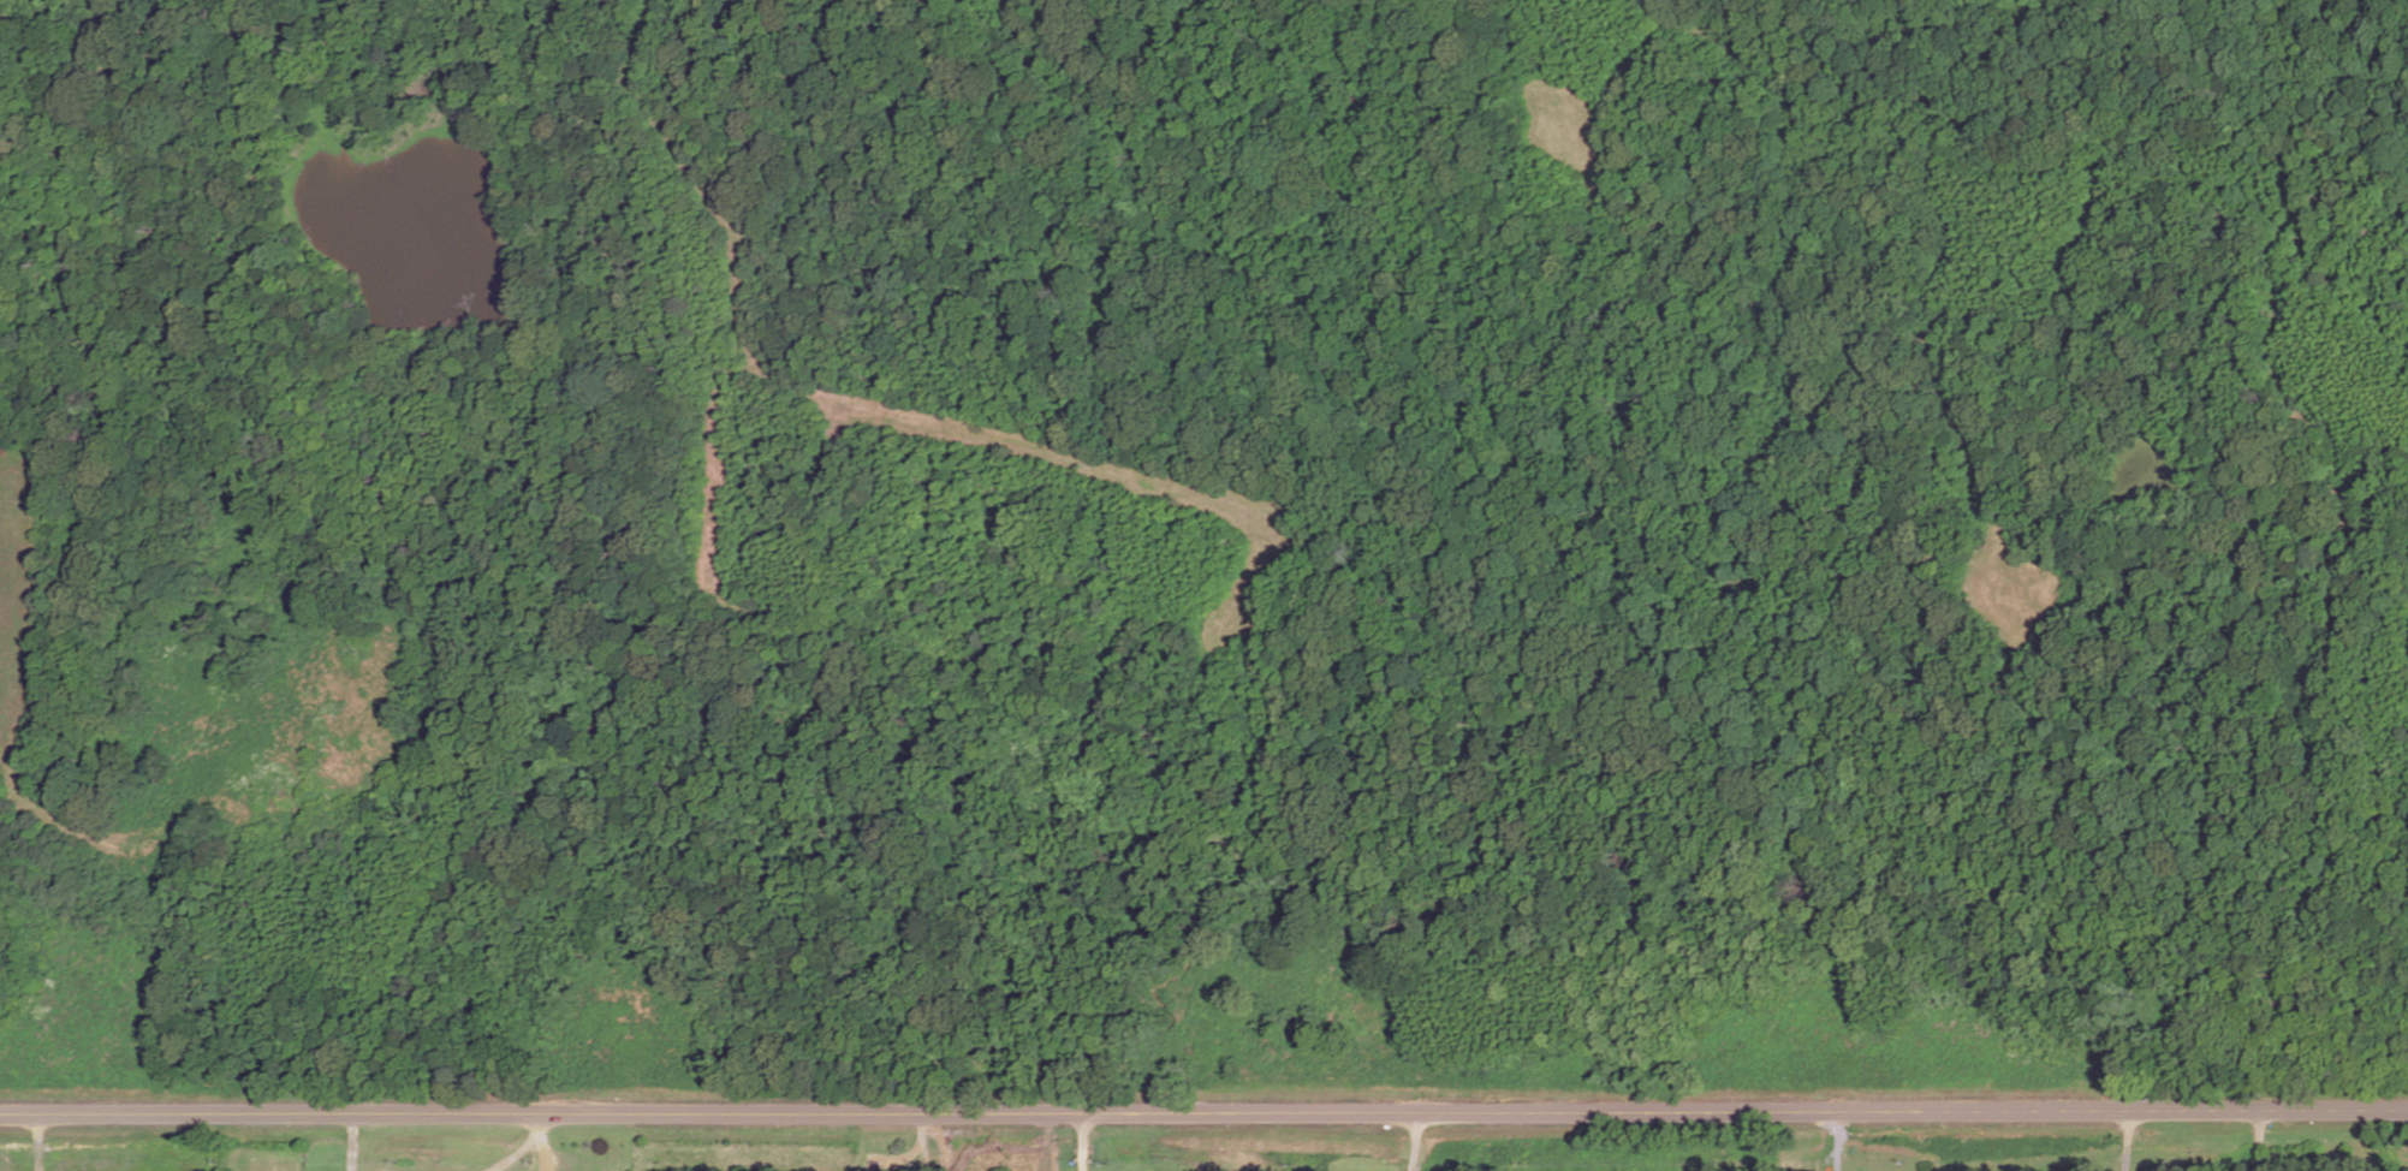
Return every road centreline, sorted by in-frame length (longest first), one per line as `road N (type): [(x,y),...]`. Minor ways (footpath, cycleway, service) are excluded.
road 1 (tertiary): [(2407,1109),(0,1114)]

